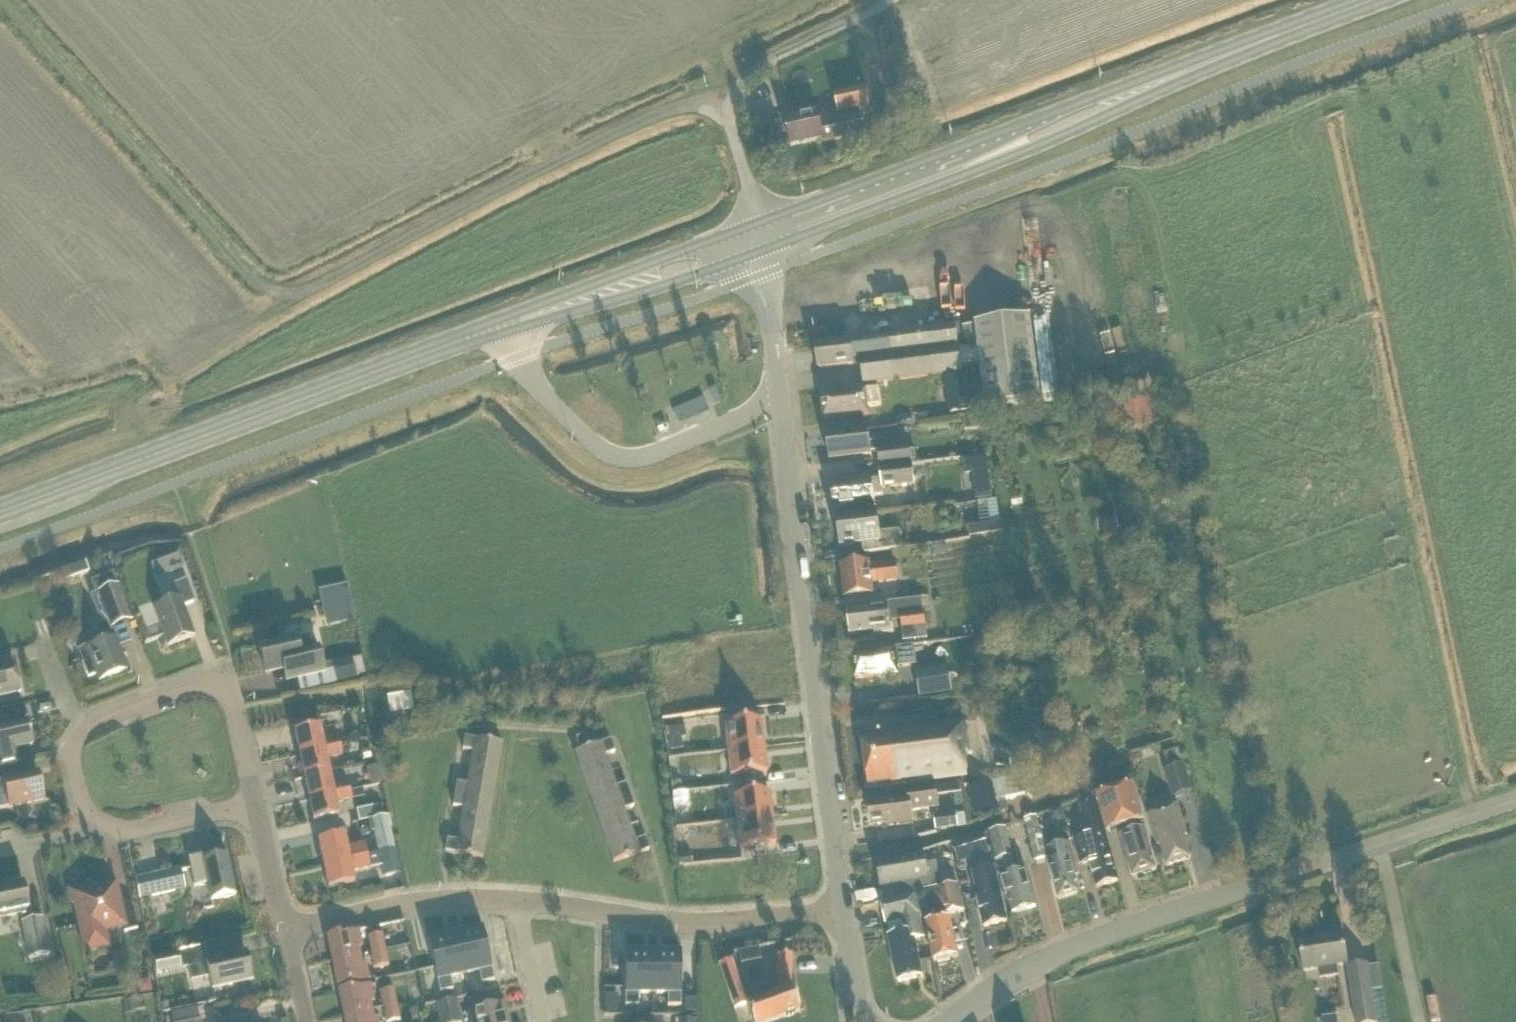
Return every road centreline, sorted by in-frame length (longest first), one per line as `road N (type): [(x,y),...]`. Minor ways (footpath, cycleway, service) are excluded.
road 1 (unclassified): [(718,101),(627,128),(311,290),(285,294),(239,270),(0,1)]
road 2 (tertiary): [(950,1021),(1065,952),(1515,802)]
road 3 (primary): [(773,246),(1040,144),(1282,34)]
road 4 (primary): [(1282,34),(1234,43),(763,219)]
road 5 (unclassified): [(844,917),(778,382)]
road 6 (primary): [(0,514),(502,324)]
road 7 (residential): [(253,805),(124,831),(85,813),(78,795),(72,758),(92,719),(201,683),(218,686)]
road 8 (unclassified): [(778,382),(749,414),(654,454),(621,458),(547,398),(502,324)]
road 9 (residential): [(521,903),(669,925),(844,917)]
road 10 (primary): [(743,227),(545,300),(502,324)]
road 11 (primary): [(502,324),(550,318),(751,254)]
road 12 (residential): [(285,928),(412,903),(521,903)]
road 13 (unclassified): [(893,0),(771,63),(718,101)]
road 14 (unclassified): [(778,382),(751,254)]
road 15 (residential): [(285,928),(253,805)]
road 16 (unclassified): [(763,219),(718,101)]
road 17 (residential): [(253,805),(232,703),(218,686)]
road 18 (residential): [(521,903),(542,1021)]

